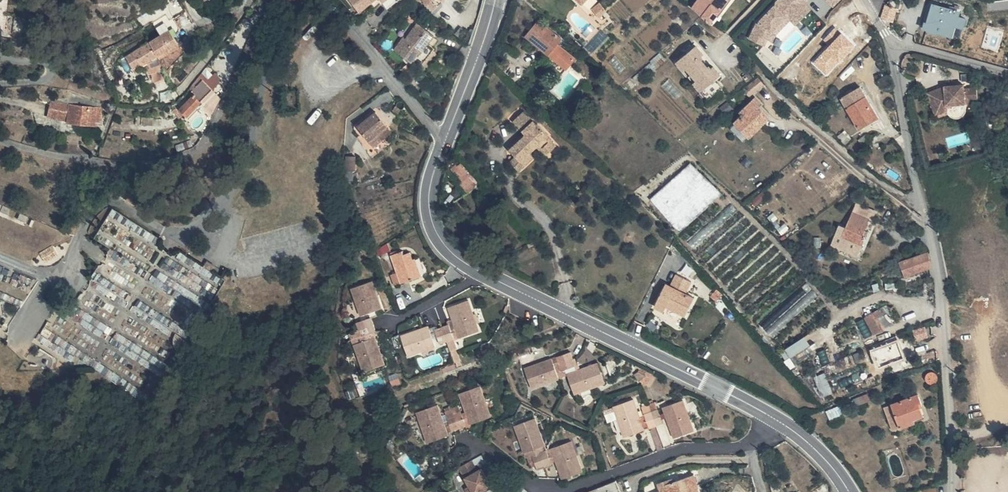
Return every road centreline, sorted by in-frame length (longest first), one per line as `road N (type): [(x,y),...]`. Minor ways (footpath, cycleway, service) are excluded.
road 1 (residential): [(272,0),(204,149),(185,160),(113,162),(0,138)]
road 2 (secondary): [(775,418),(483,273)]
road 3 (residential): [(748,444),(681,449),(567,491),(538,489),(469,439)]
road 4 (residential): [(921,202),(941,285),(947,491)]
road 5 (residential): [(755,68),(871,174),(921,202)]
road 6 (residential): [(445,141),(327,0)]
road 7 (residential): [(893,46),(921,202)]
road 8 (secondary): [(483,273),(435,231),(430,183),(445,141)]
road 9 (secondary): [(445,141),(495,0)]
road 10 (residential): [(252,0),(178,92),(162,99)]

